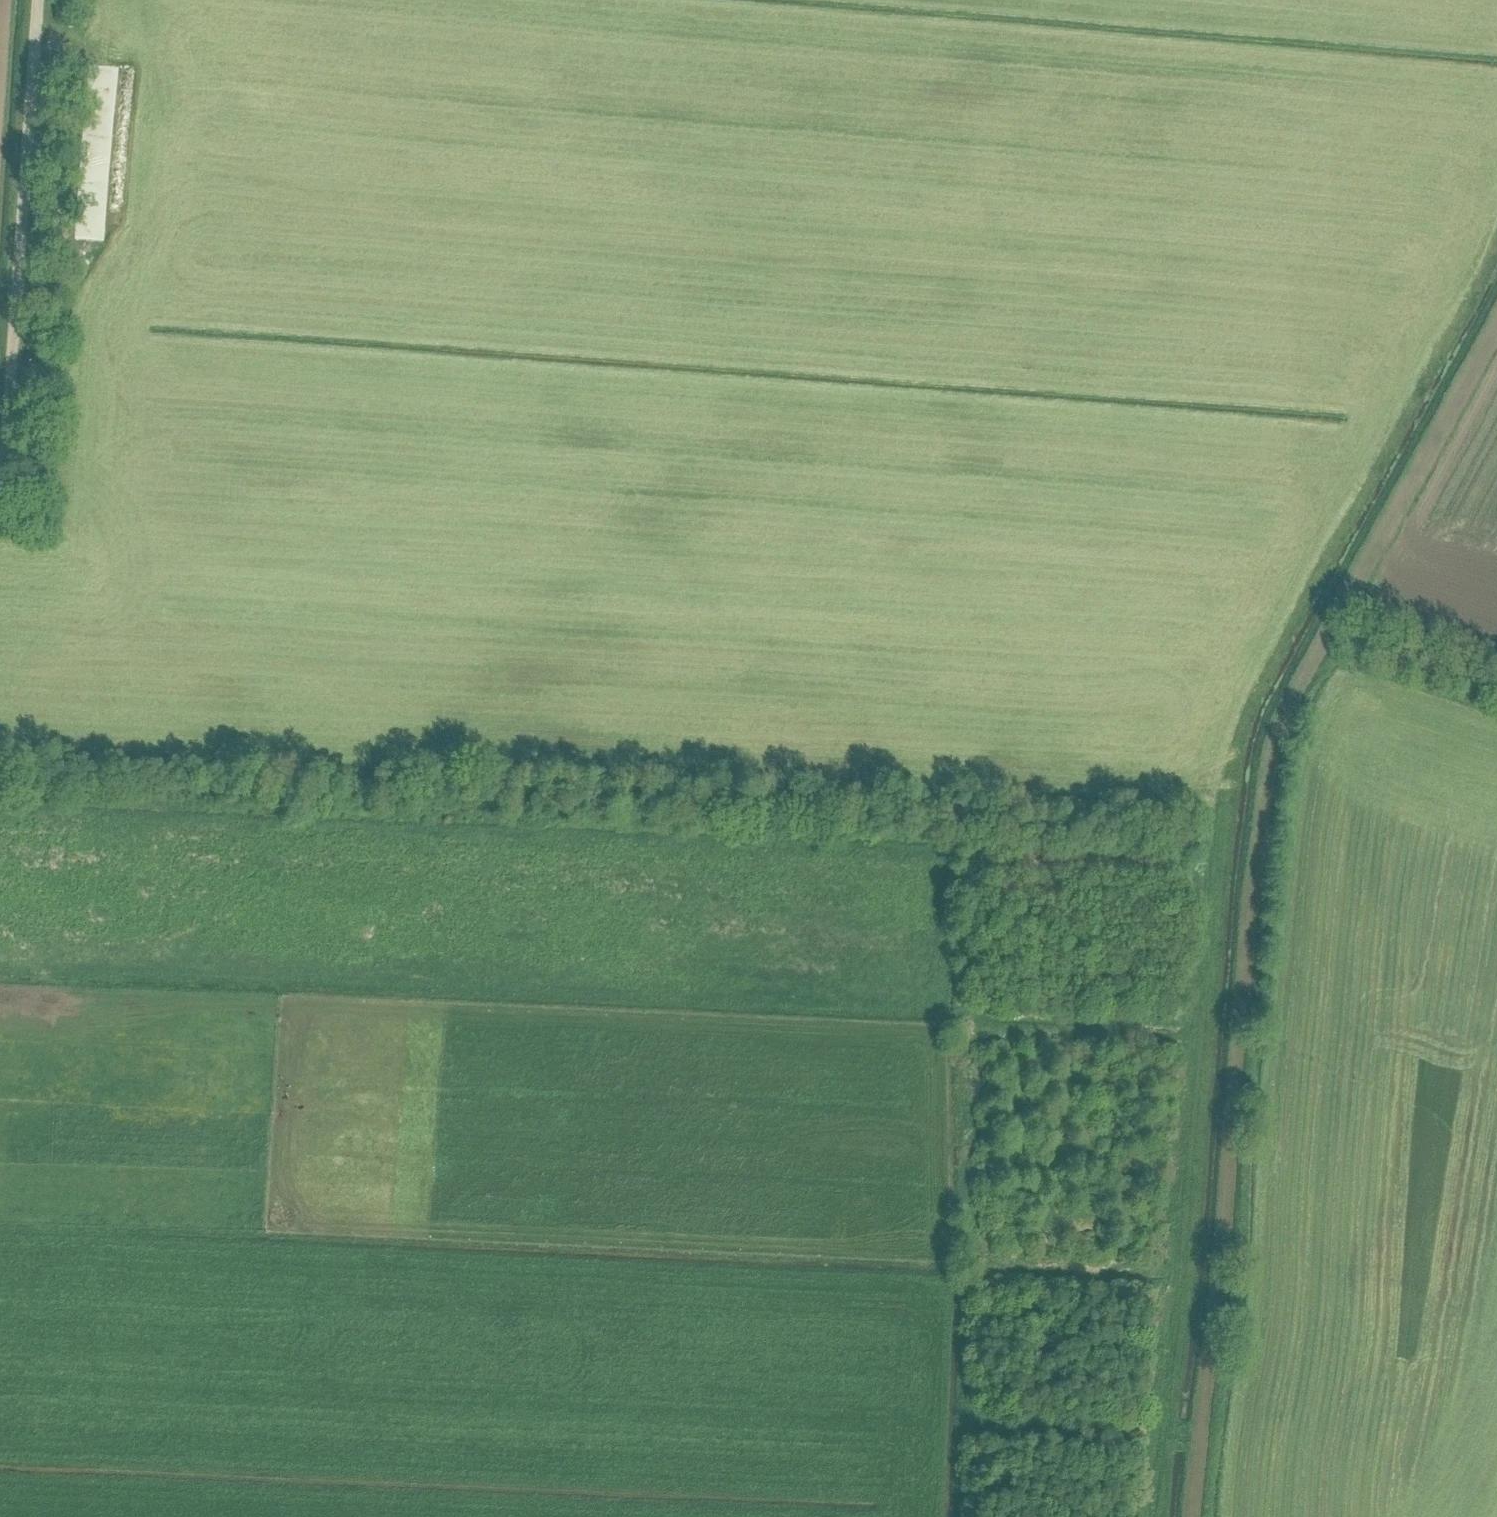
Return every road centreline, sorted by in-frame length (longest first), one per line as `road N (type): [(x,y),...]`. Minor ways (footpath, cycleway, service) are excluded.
road 1 (track): [(1496,313),(1269,736),(1196,1516)]
road 2 (unclassified): [(0,454),(37,0)]

